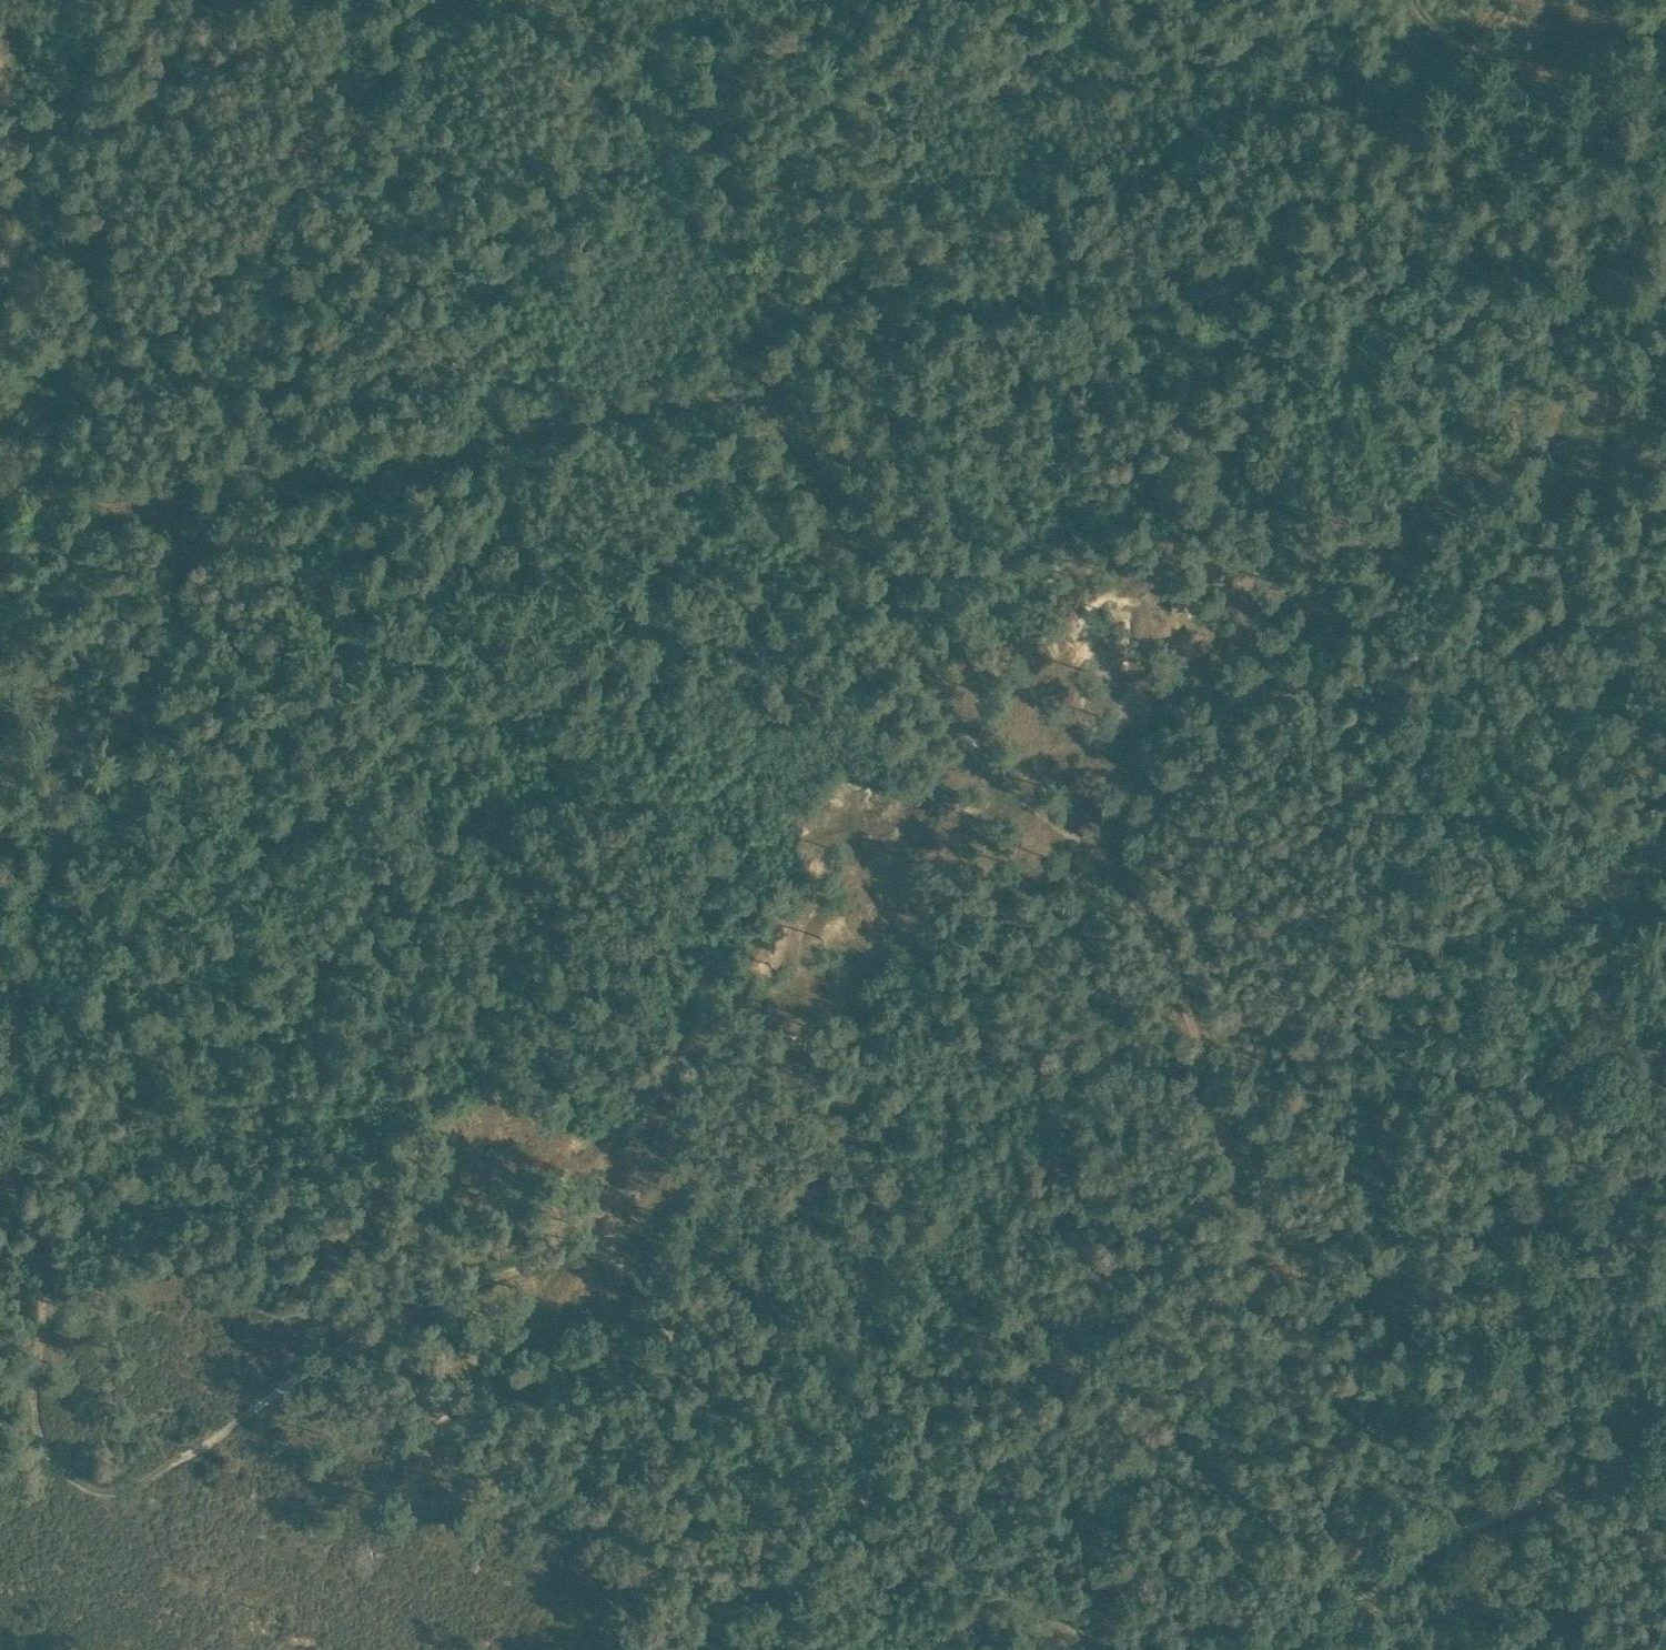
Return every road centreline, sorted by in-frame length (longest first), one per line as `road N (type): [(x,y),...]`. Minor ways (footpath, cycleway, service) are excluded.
road 1 (track): [(145,469),(172,620),(27,946),(7,1150),(50,1307),(33,1423),(58,1462),(109,1497),(178,1466),(309,1372),(512,1271),(606,1258),(639,1278),(692,1344),(881,1515),(1085,1649)]
road 2 (track): [(1369,1576),(1165,914),(1108,847),(1006,753),(806,434),(736,380),(695,375),(582,384),(383,433),(270,444),(145,469)]
road 3 (track): [(1369,1576),(1542,1464),(1665,1433)]
road 4 (track): [(1098,1649),(1289,1632),(1369,1576)]

